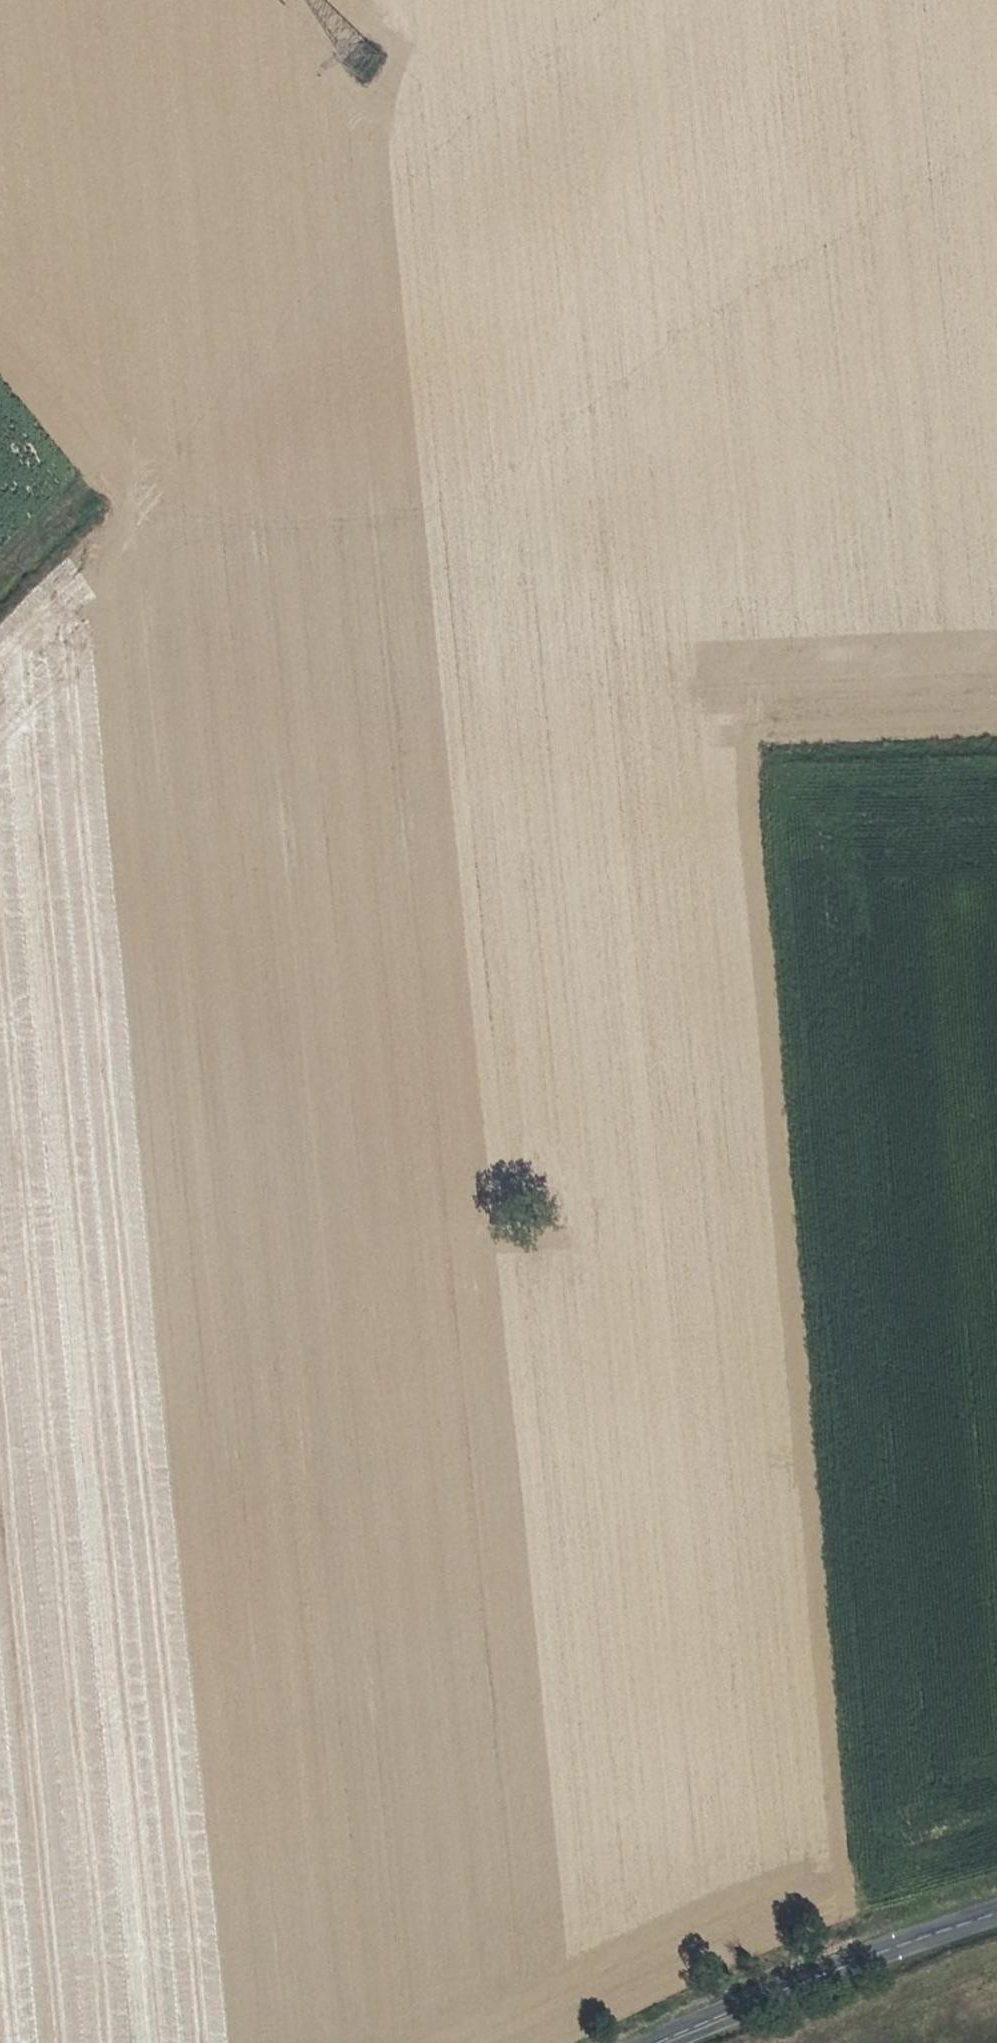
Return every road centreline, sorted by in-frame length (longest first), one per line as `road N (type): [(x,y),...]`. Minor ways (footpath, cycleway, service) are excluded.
road 1 (tertiary): [(996,1913),(655,2042)]
road 2 (track): [(0,578),(91,490)]

